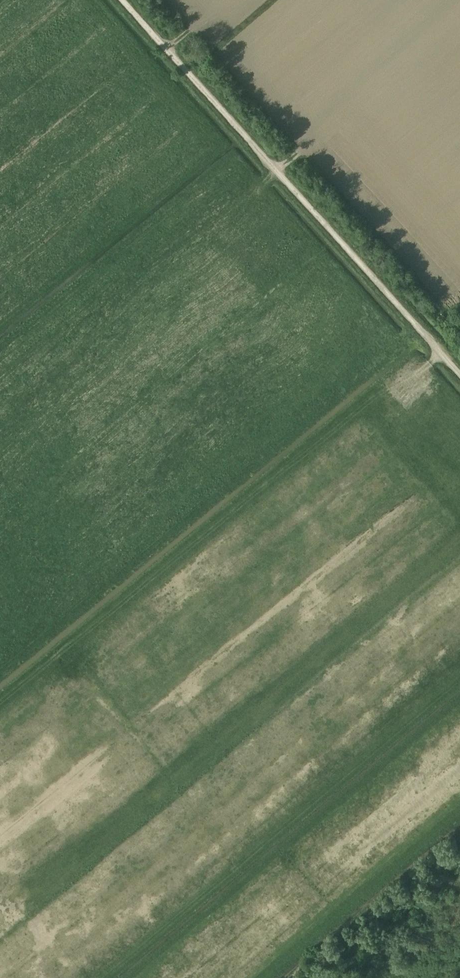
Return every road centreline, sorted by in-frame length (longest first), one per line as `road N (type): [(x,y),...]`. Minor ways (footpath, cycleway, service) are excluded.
road 1 (track): [(0,708),(340,425),(444,358)]
road 2 (track): [(459,376),(119,0)]

